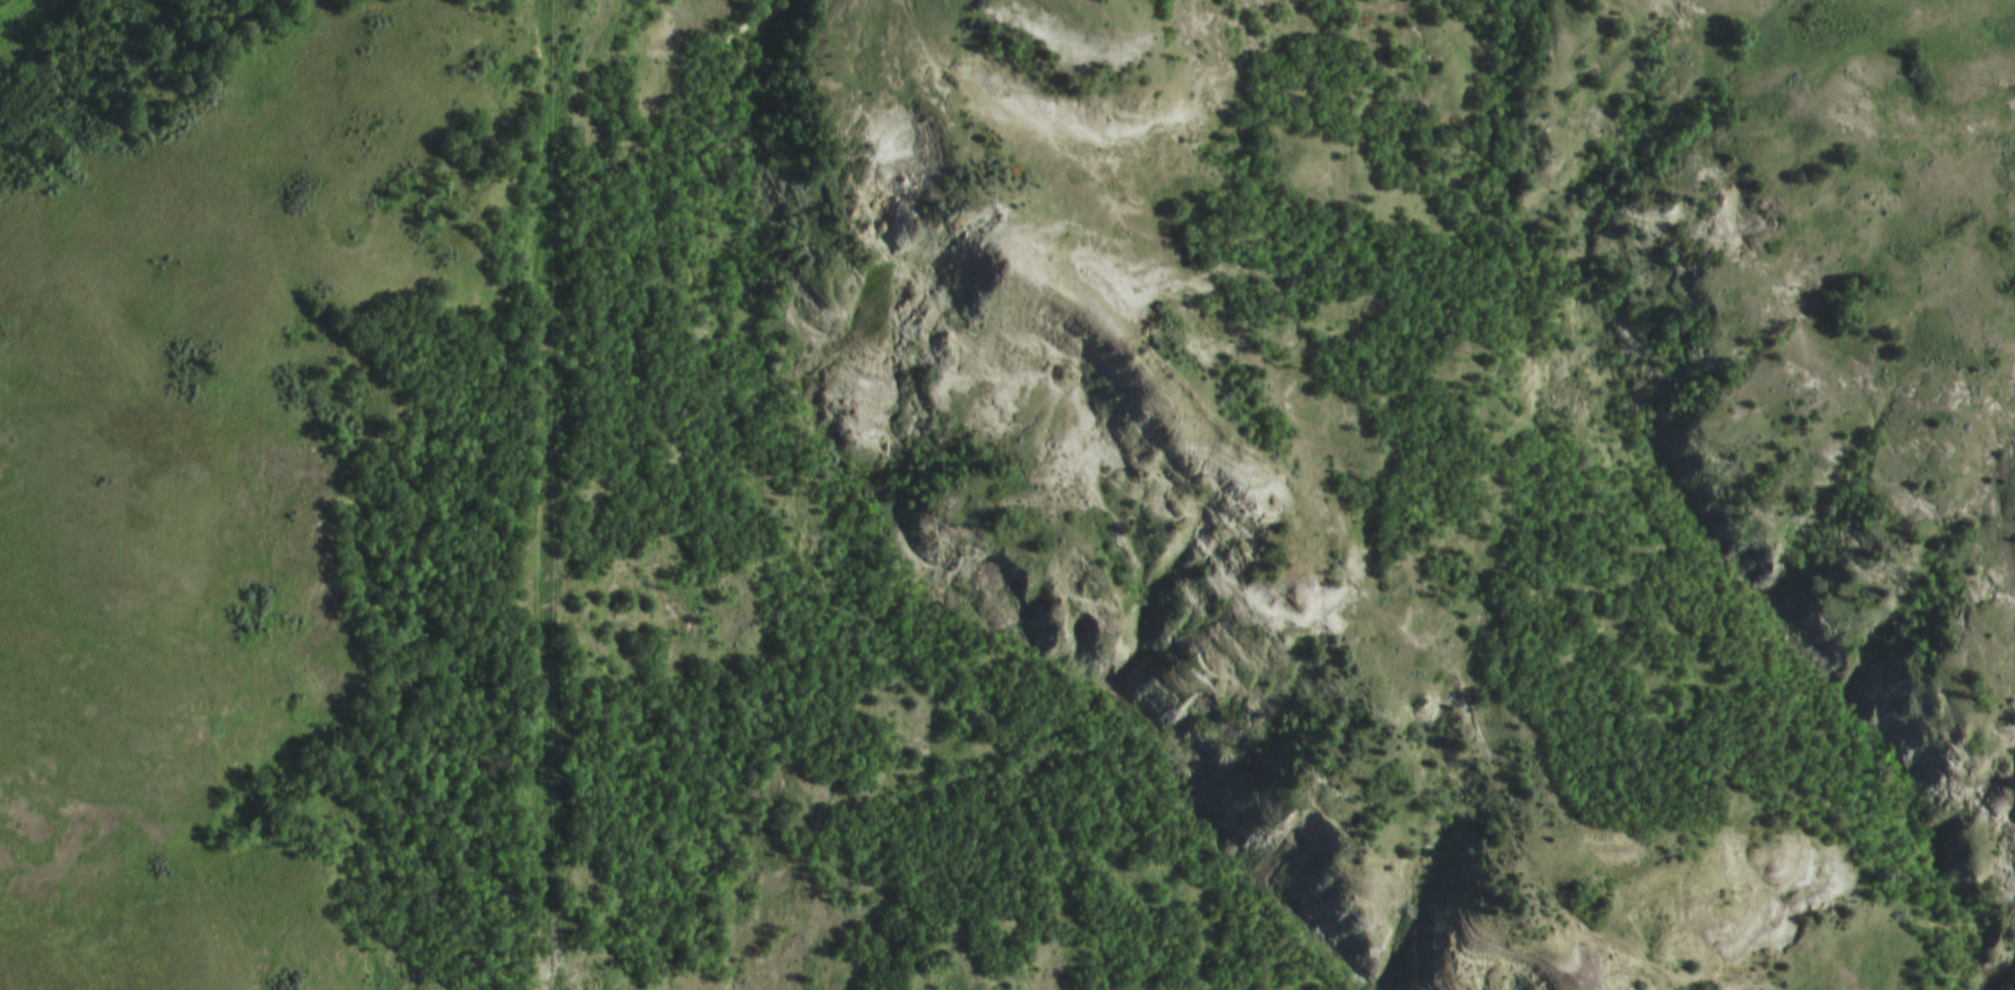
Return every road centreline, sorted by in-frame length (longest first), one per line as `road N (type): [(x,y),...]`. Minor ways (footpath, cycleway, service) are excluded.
road 1 (track): [(553,0),(543,548),(547,989)]

